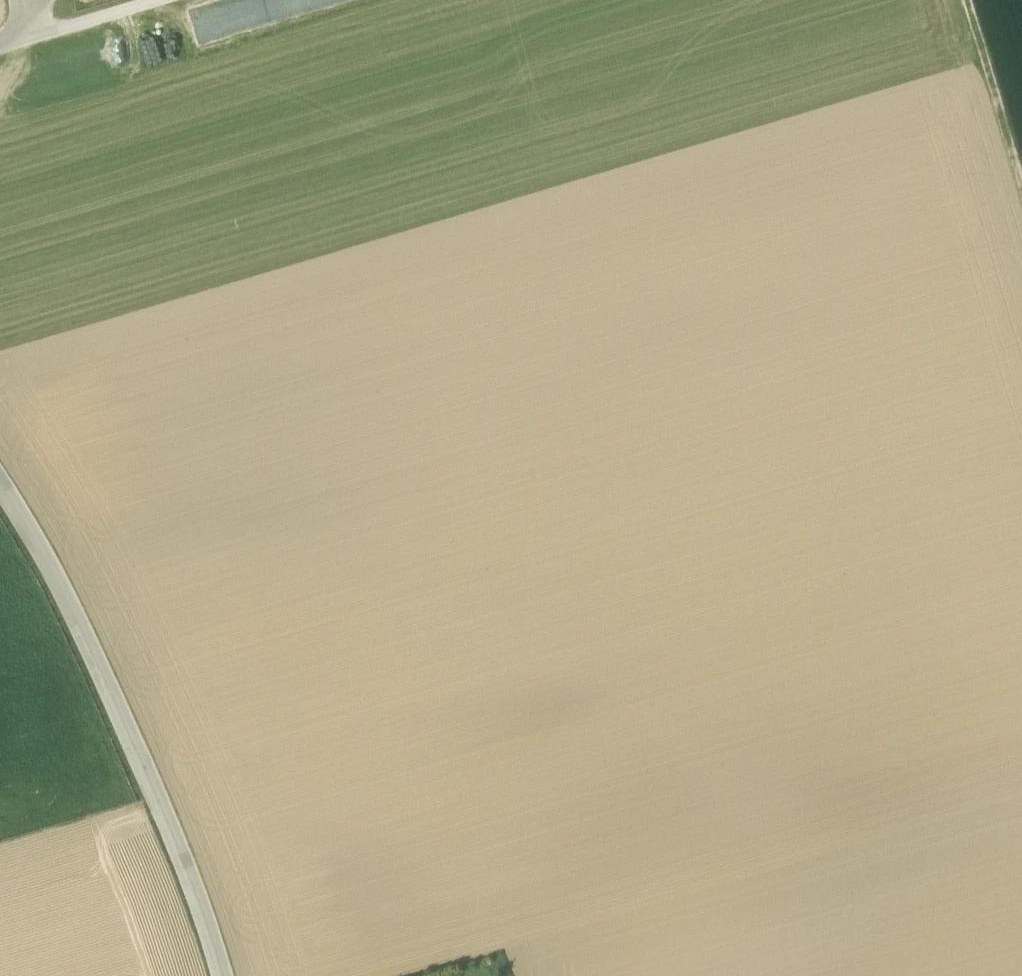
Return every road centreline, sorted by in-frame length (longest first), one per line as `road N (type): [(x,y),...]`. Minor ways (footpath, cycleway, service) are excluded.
road 1 (unclassified): [(219,975),(163,809),(0,479)]
road 2 (track): [(1021,191),(966,0)]
road 3 (track): [(157,0),(0,46)]

